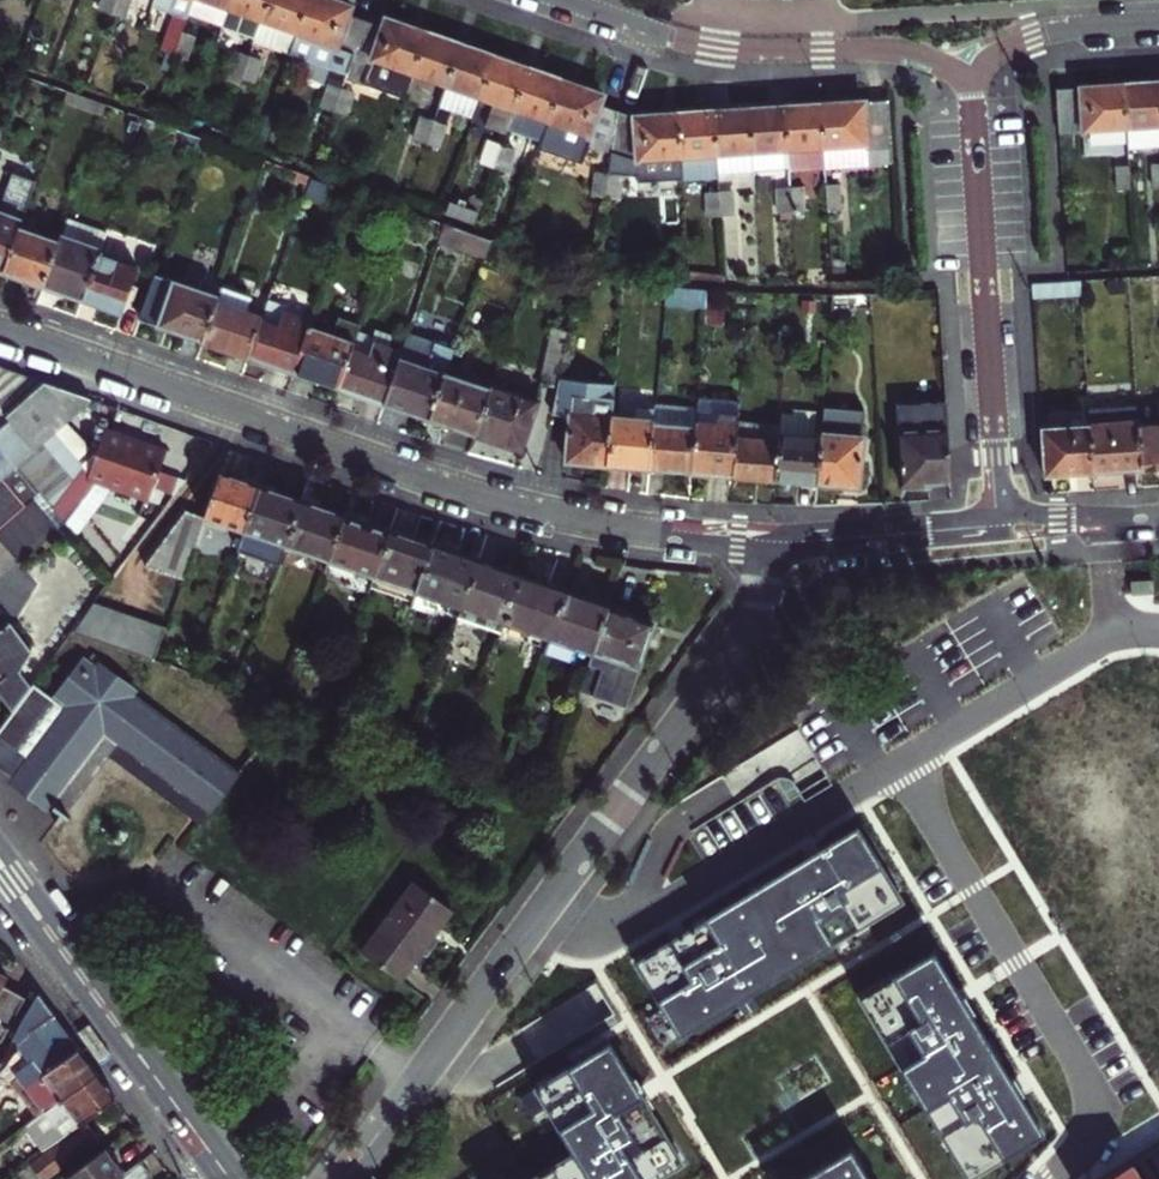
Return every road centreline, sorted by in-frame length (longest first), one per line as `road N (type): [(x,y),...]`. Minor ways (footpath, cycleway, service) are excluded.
road 1 (residential): [(0,329),(463,493),(633,531),(760,548)]
road 2 (residential): [(344,1178),(739,647),(759,597),(760,548)]
road 3 (residential): [(971,90),(958,73),(908,53),(711,48),(563,0)]
road 4 (secondary): [(229,1178),(0,867)]
road 5 (residential): [(996,447),(971,90)]
road 6 (residential): [(760,548),(925,537),(966,524),(991,488),(996,447)]
road 7 (residential): [(971,90),(989,61),(1032,36),(1158,22)]
road 8 (residential): [(1158,515),(1040,515),(1016,497),(996,447)]

